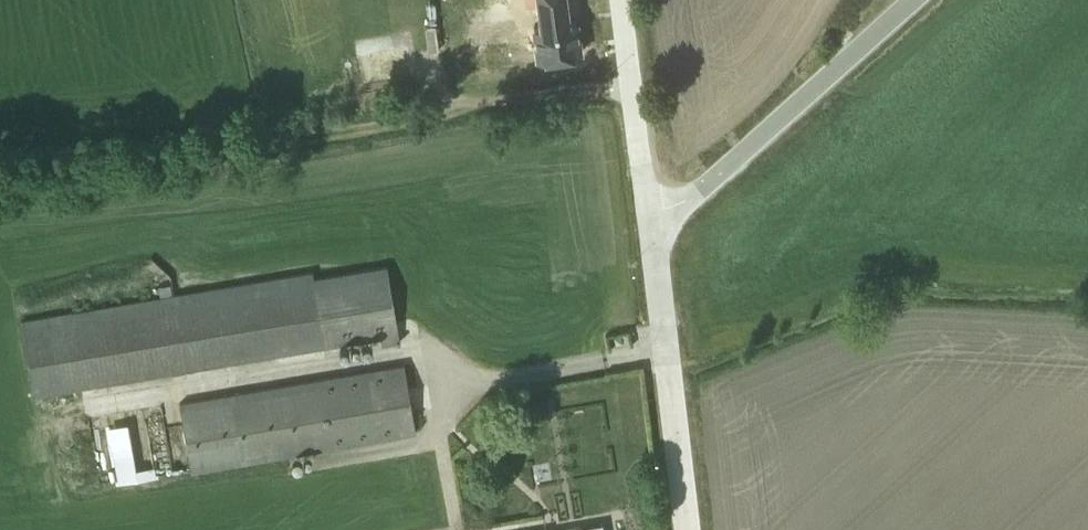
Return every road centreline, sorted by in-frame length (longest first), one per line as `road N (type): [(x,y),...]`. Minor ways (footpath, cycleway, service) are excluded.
road 1 (track): [(250,150),(632,86)]
road 2 (unclassified): [(916,0),(692,202),(649,226)]
road 3 (unclassified): [(684,529),(649,226)]
road 4 (unclassified): [(649,226),(620,0)]

